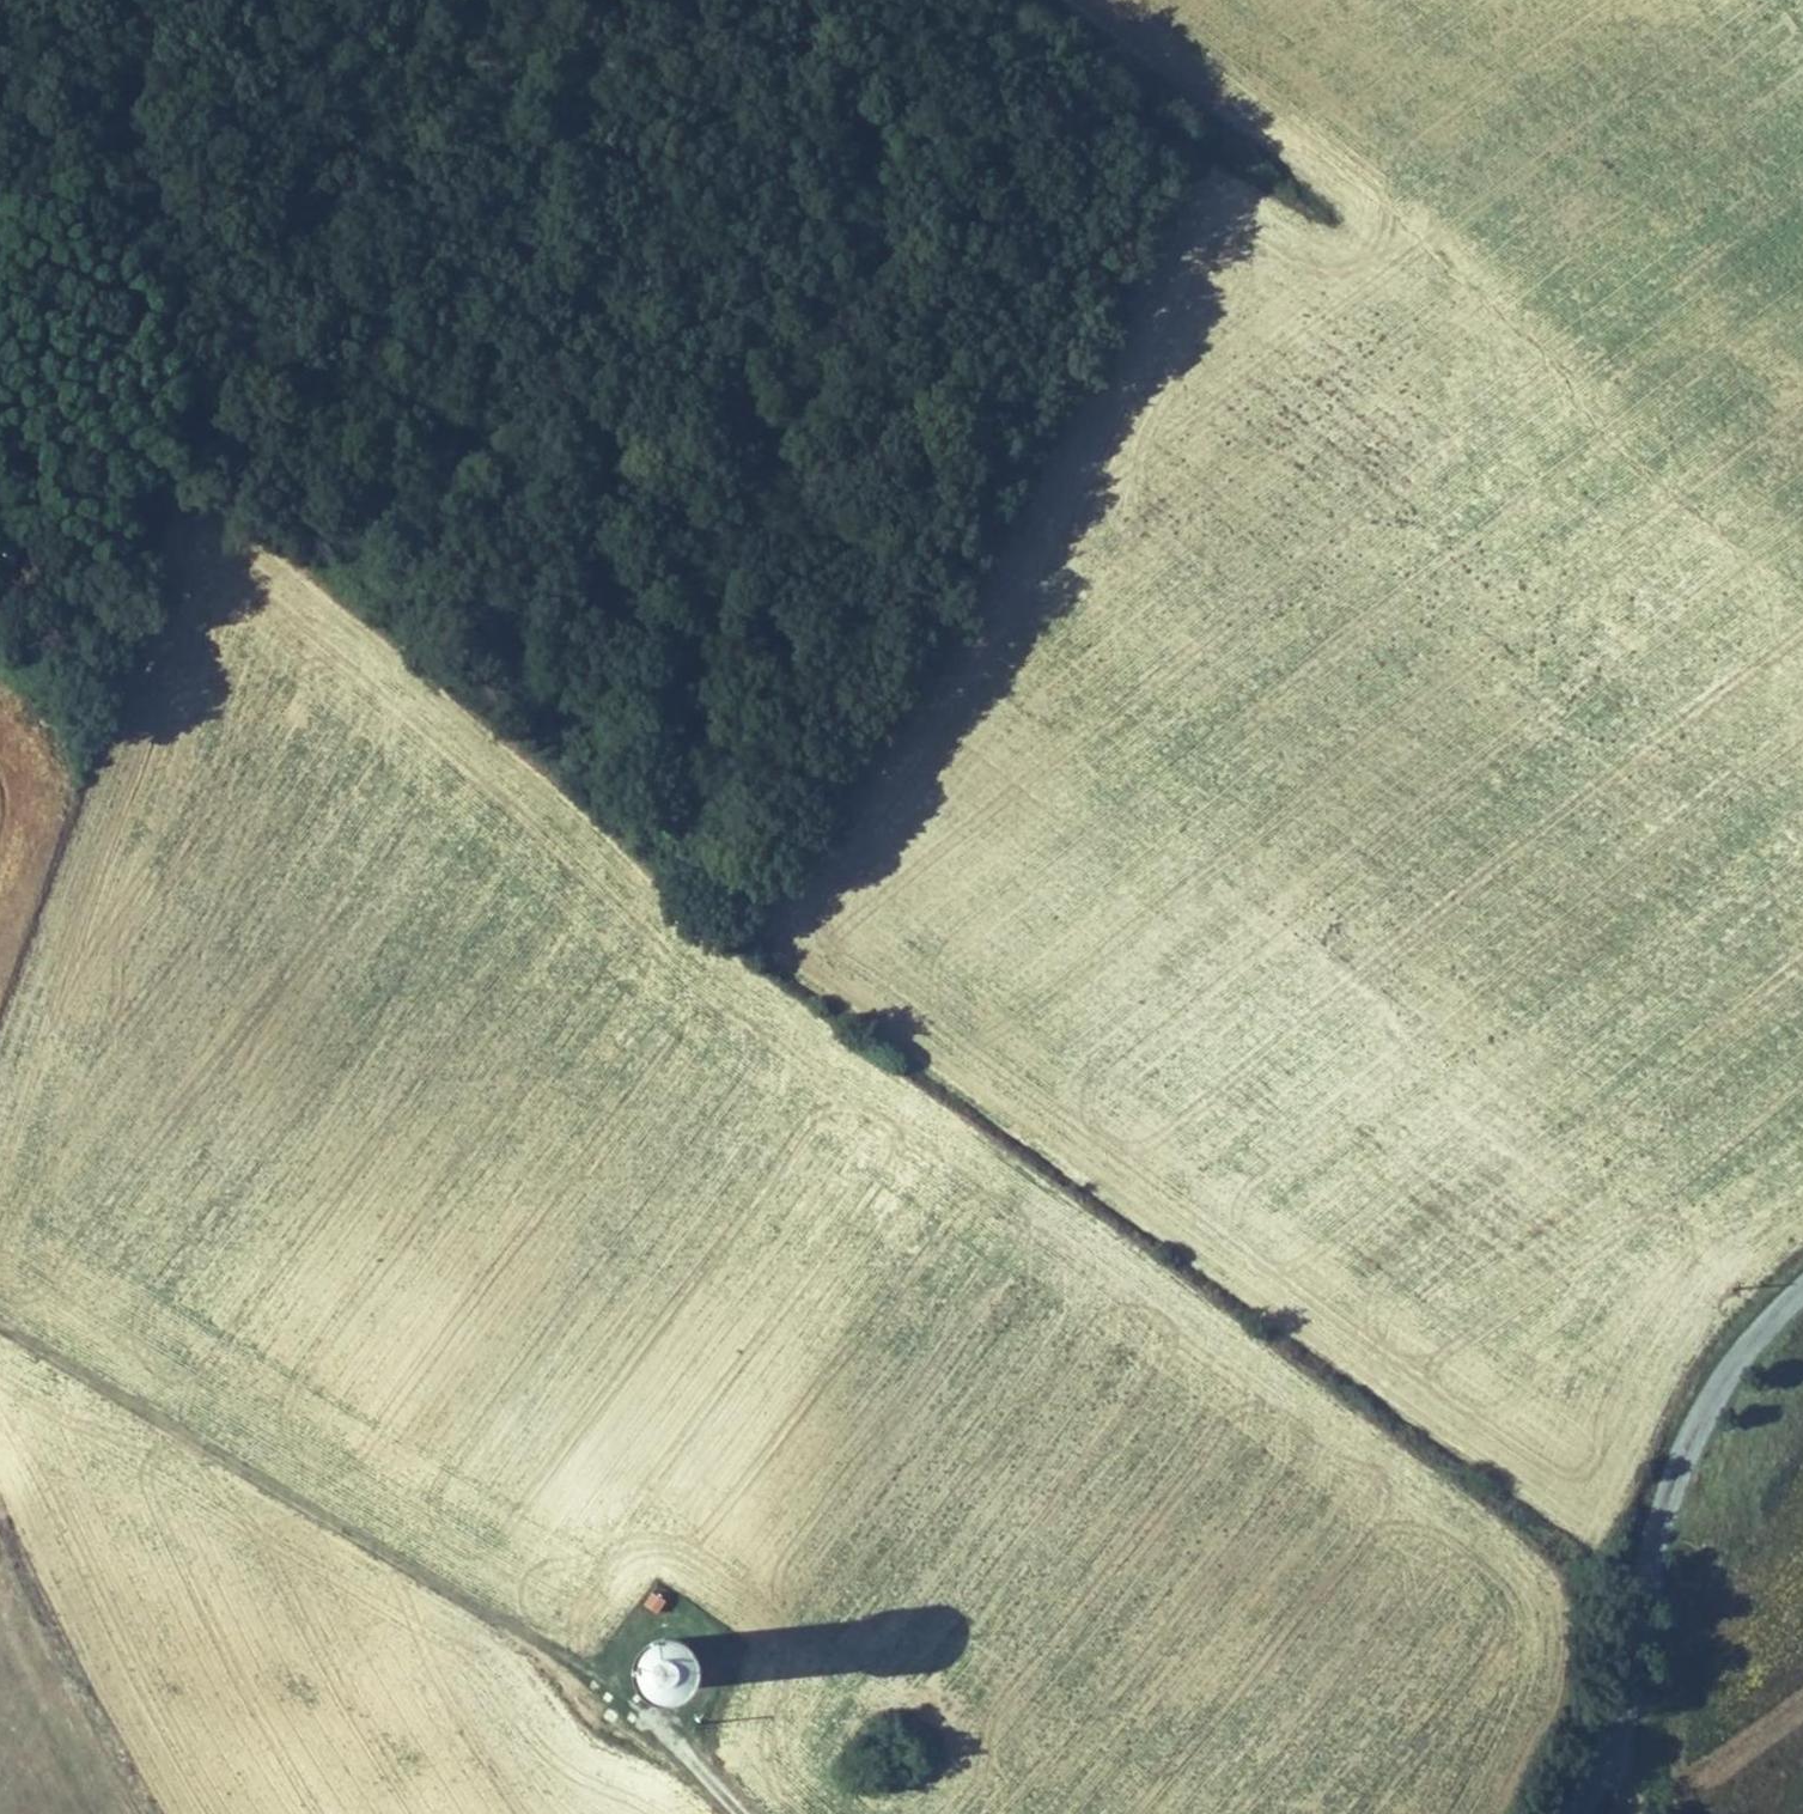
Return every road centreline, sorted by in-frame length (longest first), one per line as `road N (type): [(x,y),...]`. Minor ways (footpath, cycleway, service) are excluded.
road 1 (track): [(0,1329),(590,1673),(676,1744),(742,1813)]
road 2 (tertiary): [(1802,1295),(1722,1377),(1692,1432),(1664,1503),(1623,1730),(1573,1813)]

